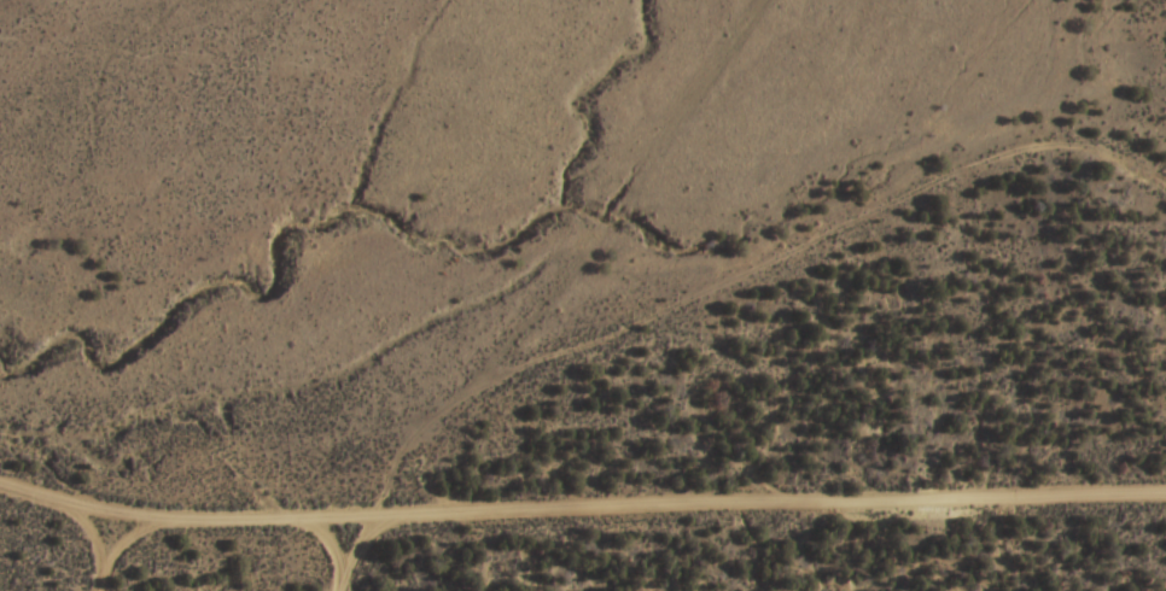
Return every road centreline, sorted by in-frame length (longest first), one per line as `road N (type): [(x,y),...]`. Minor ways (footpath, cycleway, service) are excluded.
road 1 (tertiary): [(1165,515),(1043,523),(0,529)]
road 2 (track): [(559,279),(331,529)]
road 3 (track): [(753,0),(646,154)]

